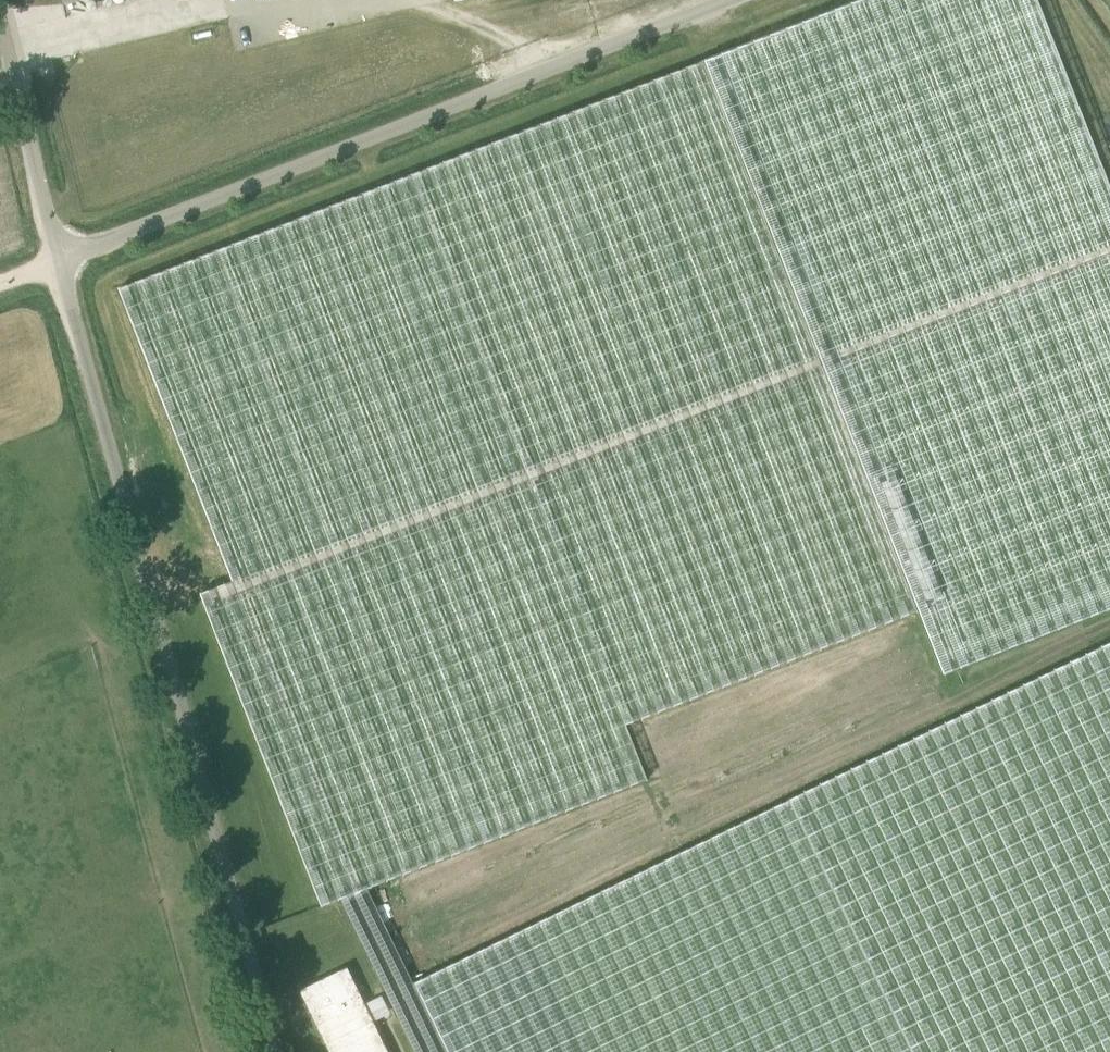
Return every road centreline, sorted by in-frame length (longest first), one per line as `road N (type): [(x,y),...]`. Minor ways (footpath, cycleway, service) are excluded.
road 1 (unclassified): [(274,1051),(58,263)]
road 2 (unclassified): [(58,263),(709,0)]
road 3 (unclassified): [(58,263),(0,21)]

